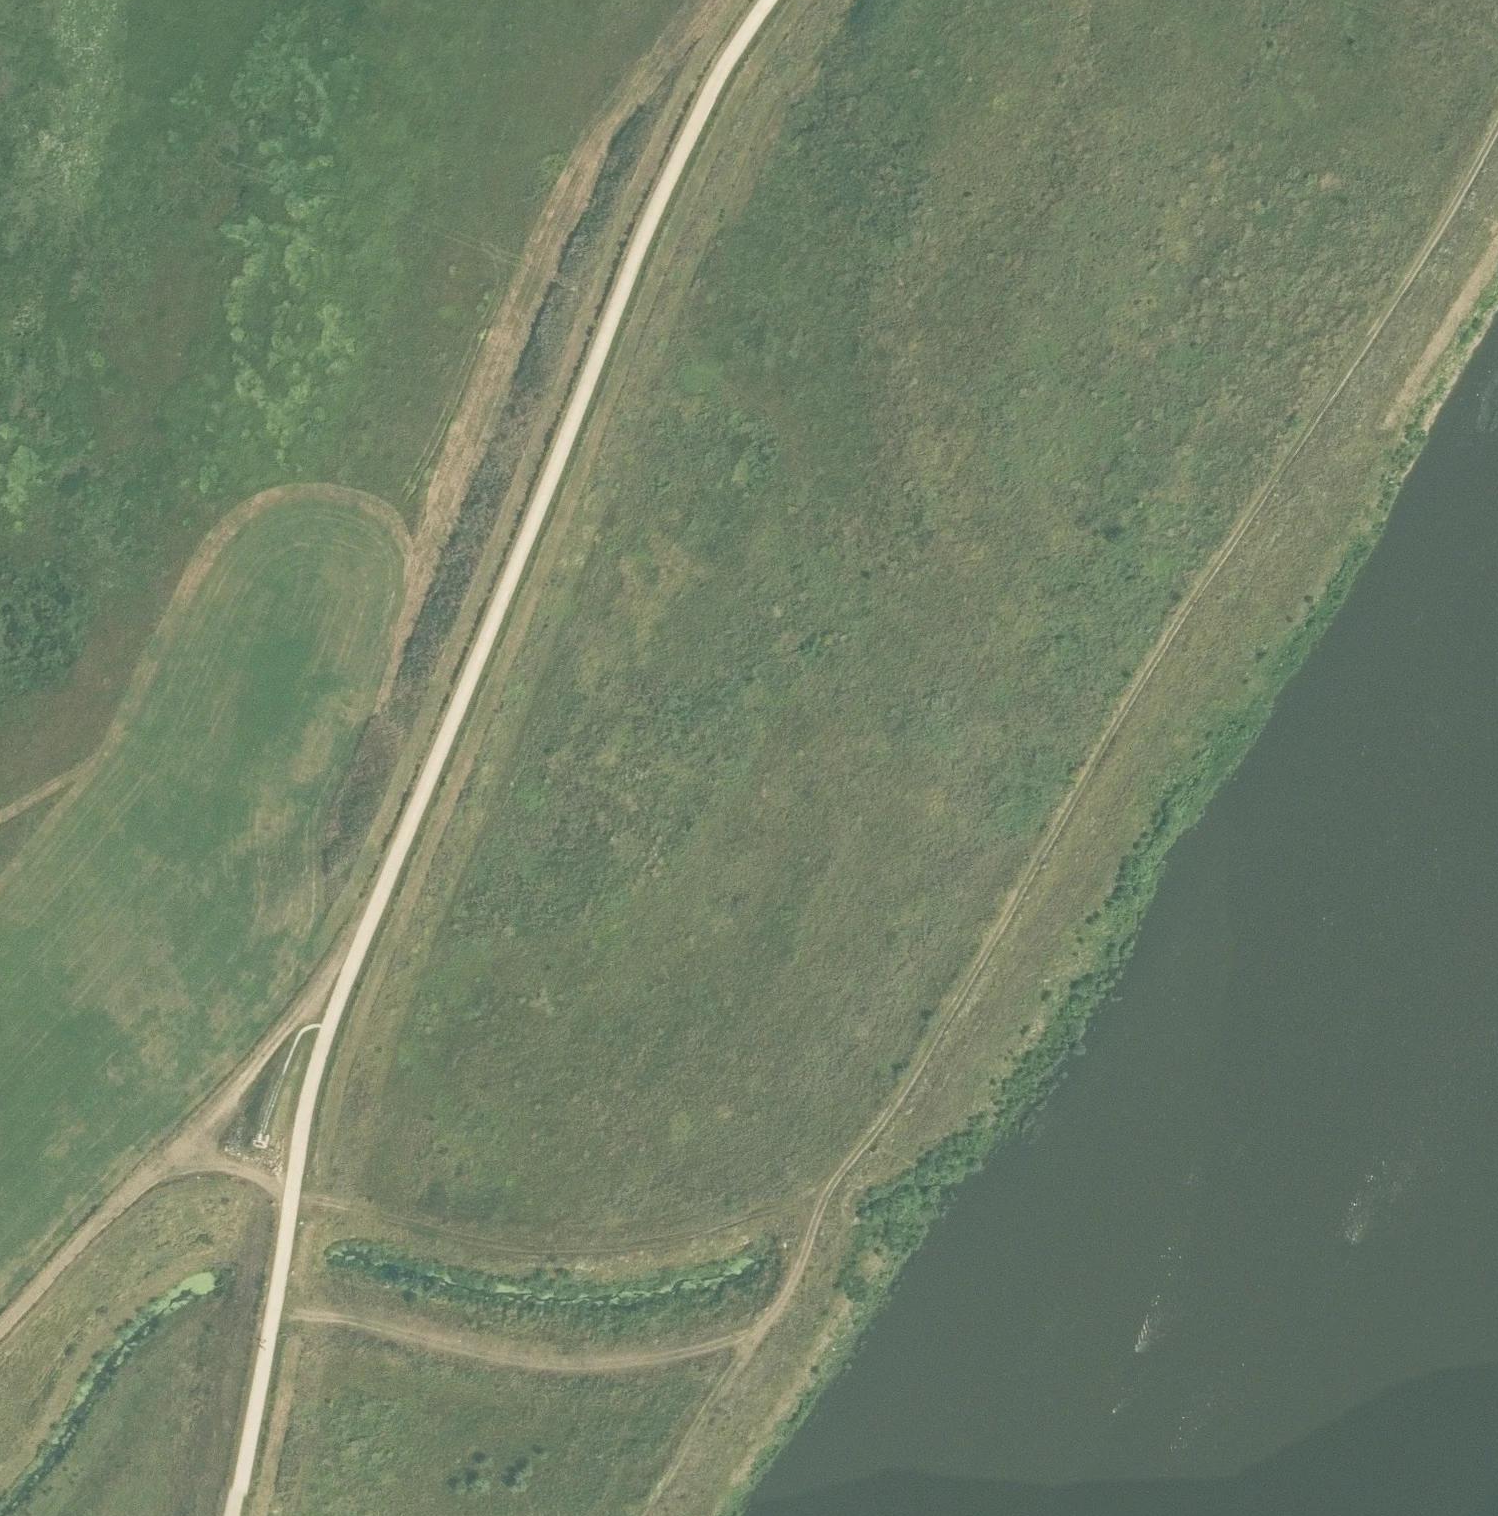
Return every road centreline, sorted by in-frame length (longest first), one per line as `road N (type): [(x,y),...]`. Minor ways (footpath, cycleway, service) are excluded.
road 1 (track): [(641,1515),(765,1330),(844,1169),(712,1232),(595,1254),(410,1234),(291,1187)]
road 2 (track): [(765,1330),(586,1360),(475,1347),(273,1303)]
road 3 (track): [(175,1152),(349,965)]
road 4 (track): [(175,1152),(137,1178),(0,1321)]
road 5 (track): [(291,1187),(236,1160),(175,1152)]

